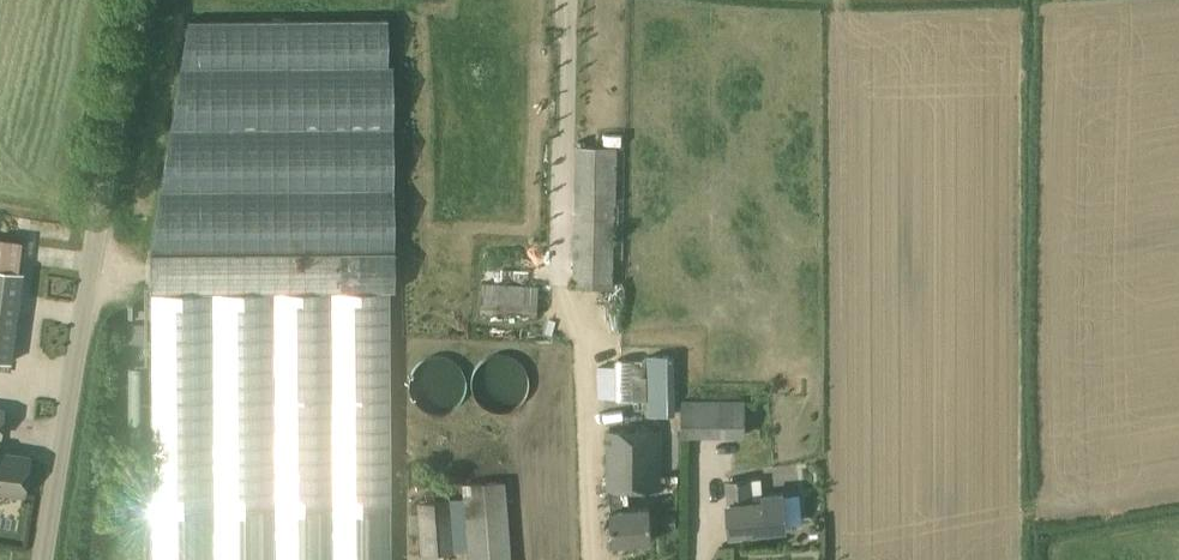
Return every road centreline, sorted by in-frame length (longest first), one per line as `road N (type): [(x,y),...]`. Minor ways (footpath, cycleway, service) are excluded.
road 1 (unclassified): [(43,559),(138,0)]

